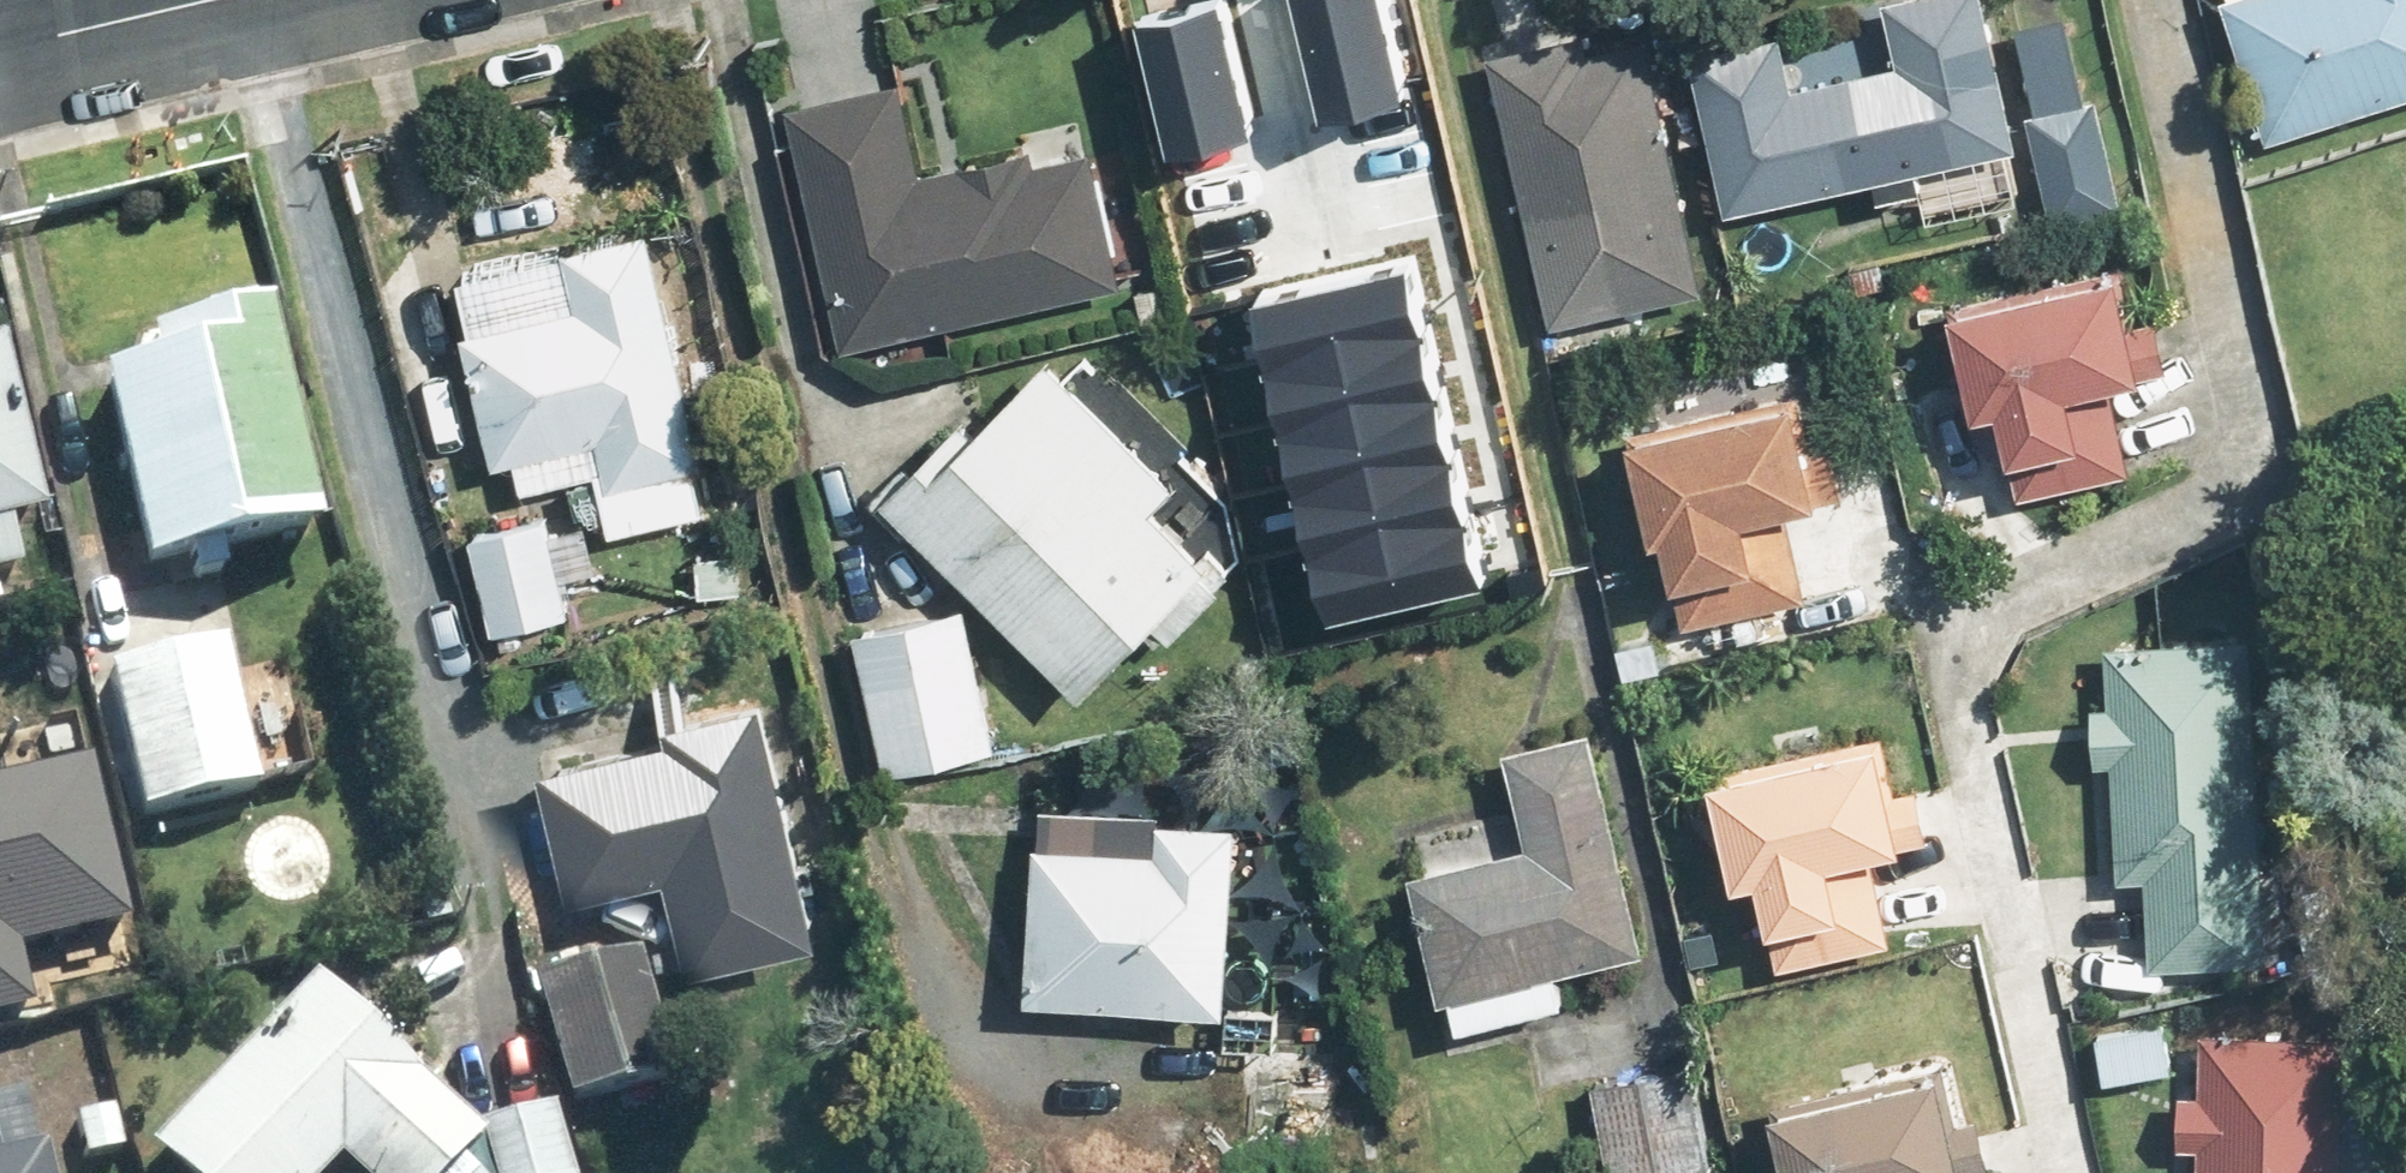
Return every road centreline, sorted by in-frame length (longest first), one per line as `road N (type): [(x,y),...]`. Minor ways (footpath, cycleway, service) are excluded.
road 1 (residential): [(0,52),(212,0)]

